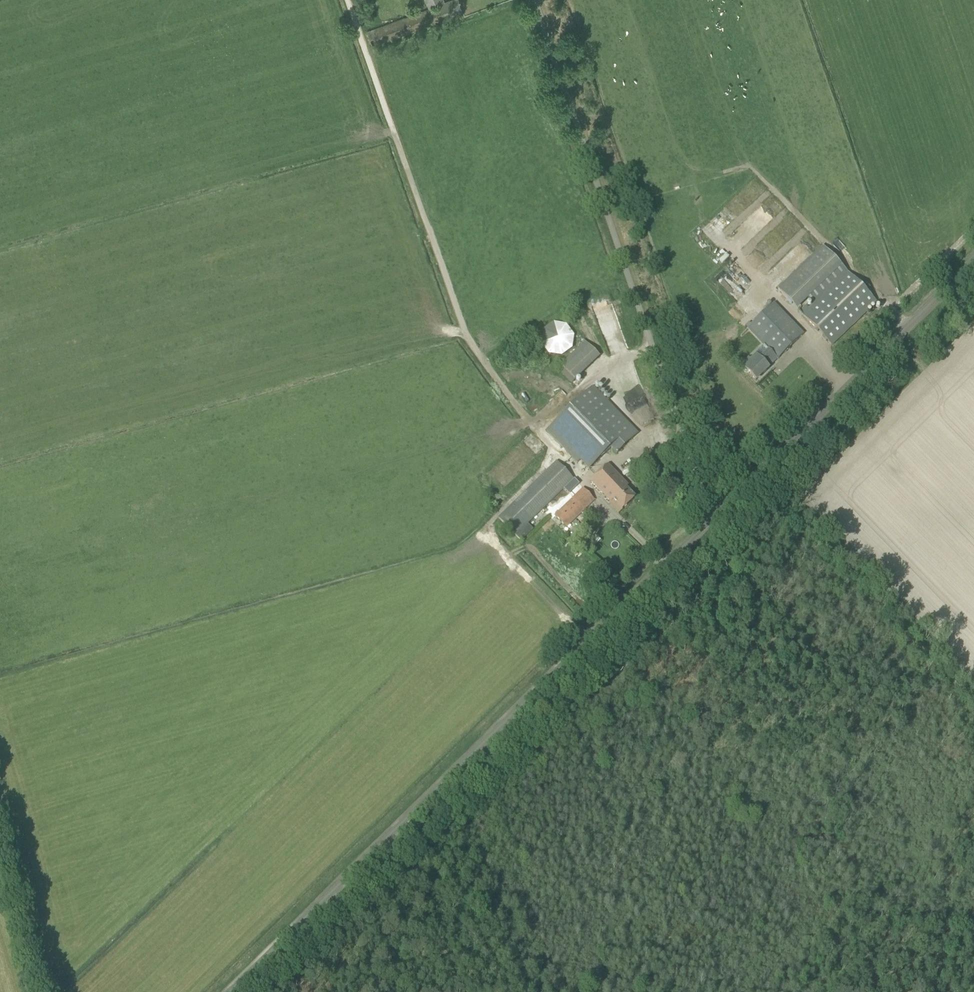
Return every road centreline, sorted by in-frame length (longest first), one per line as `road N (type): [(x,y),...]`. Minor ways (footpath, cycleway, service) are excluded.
road 1 (unclassified): [(233,991),(715,512)]
road 2 (unclassified): [(715,512),(533,0)]
road 3 (unclassified): [(715,512),(973,258)]

